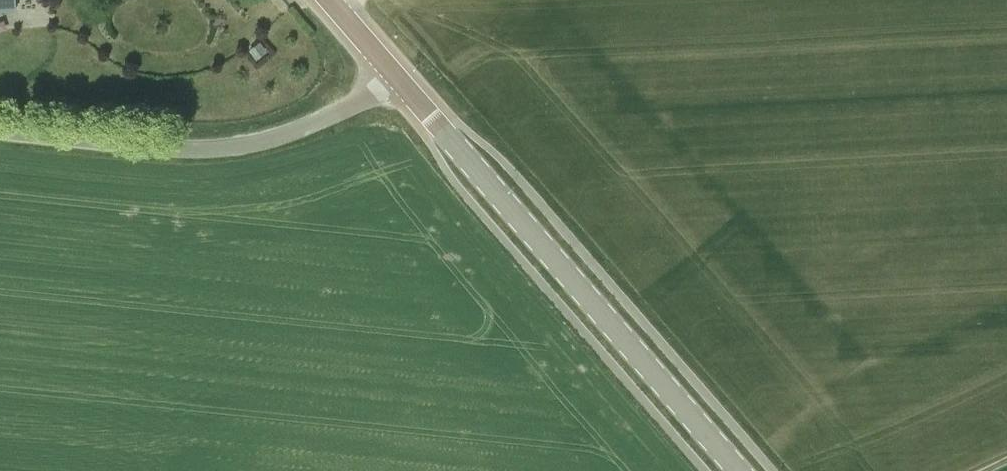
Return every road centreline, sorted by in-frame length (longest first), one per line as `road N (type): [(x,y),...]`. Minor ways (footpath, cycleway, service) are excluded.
road 1 (secondary): [(739,470),(396,75)]
road 2 (unclassified): [(396,75),(361,101),(239,148),(0,130)]

